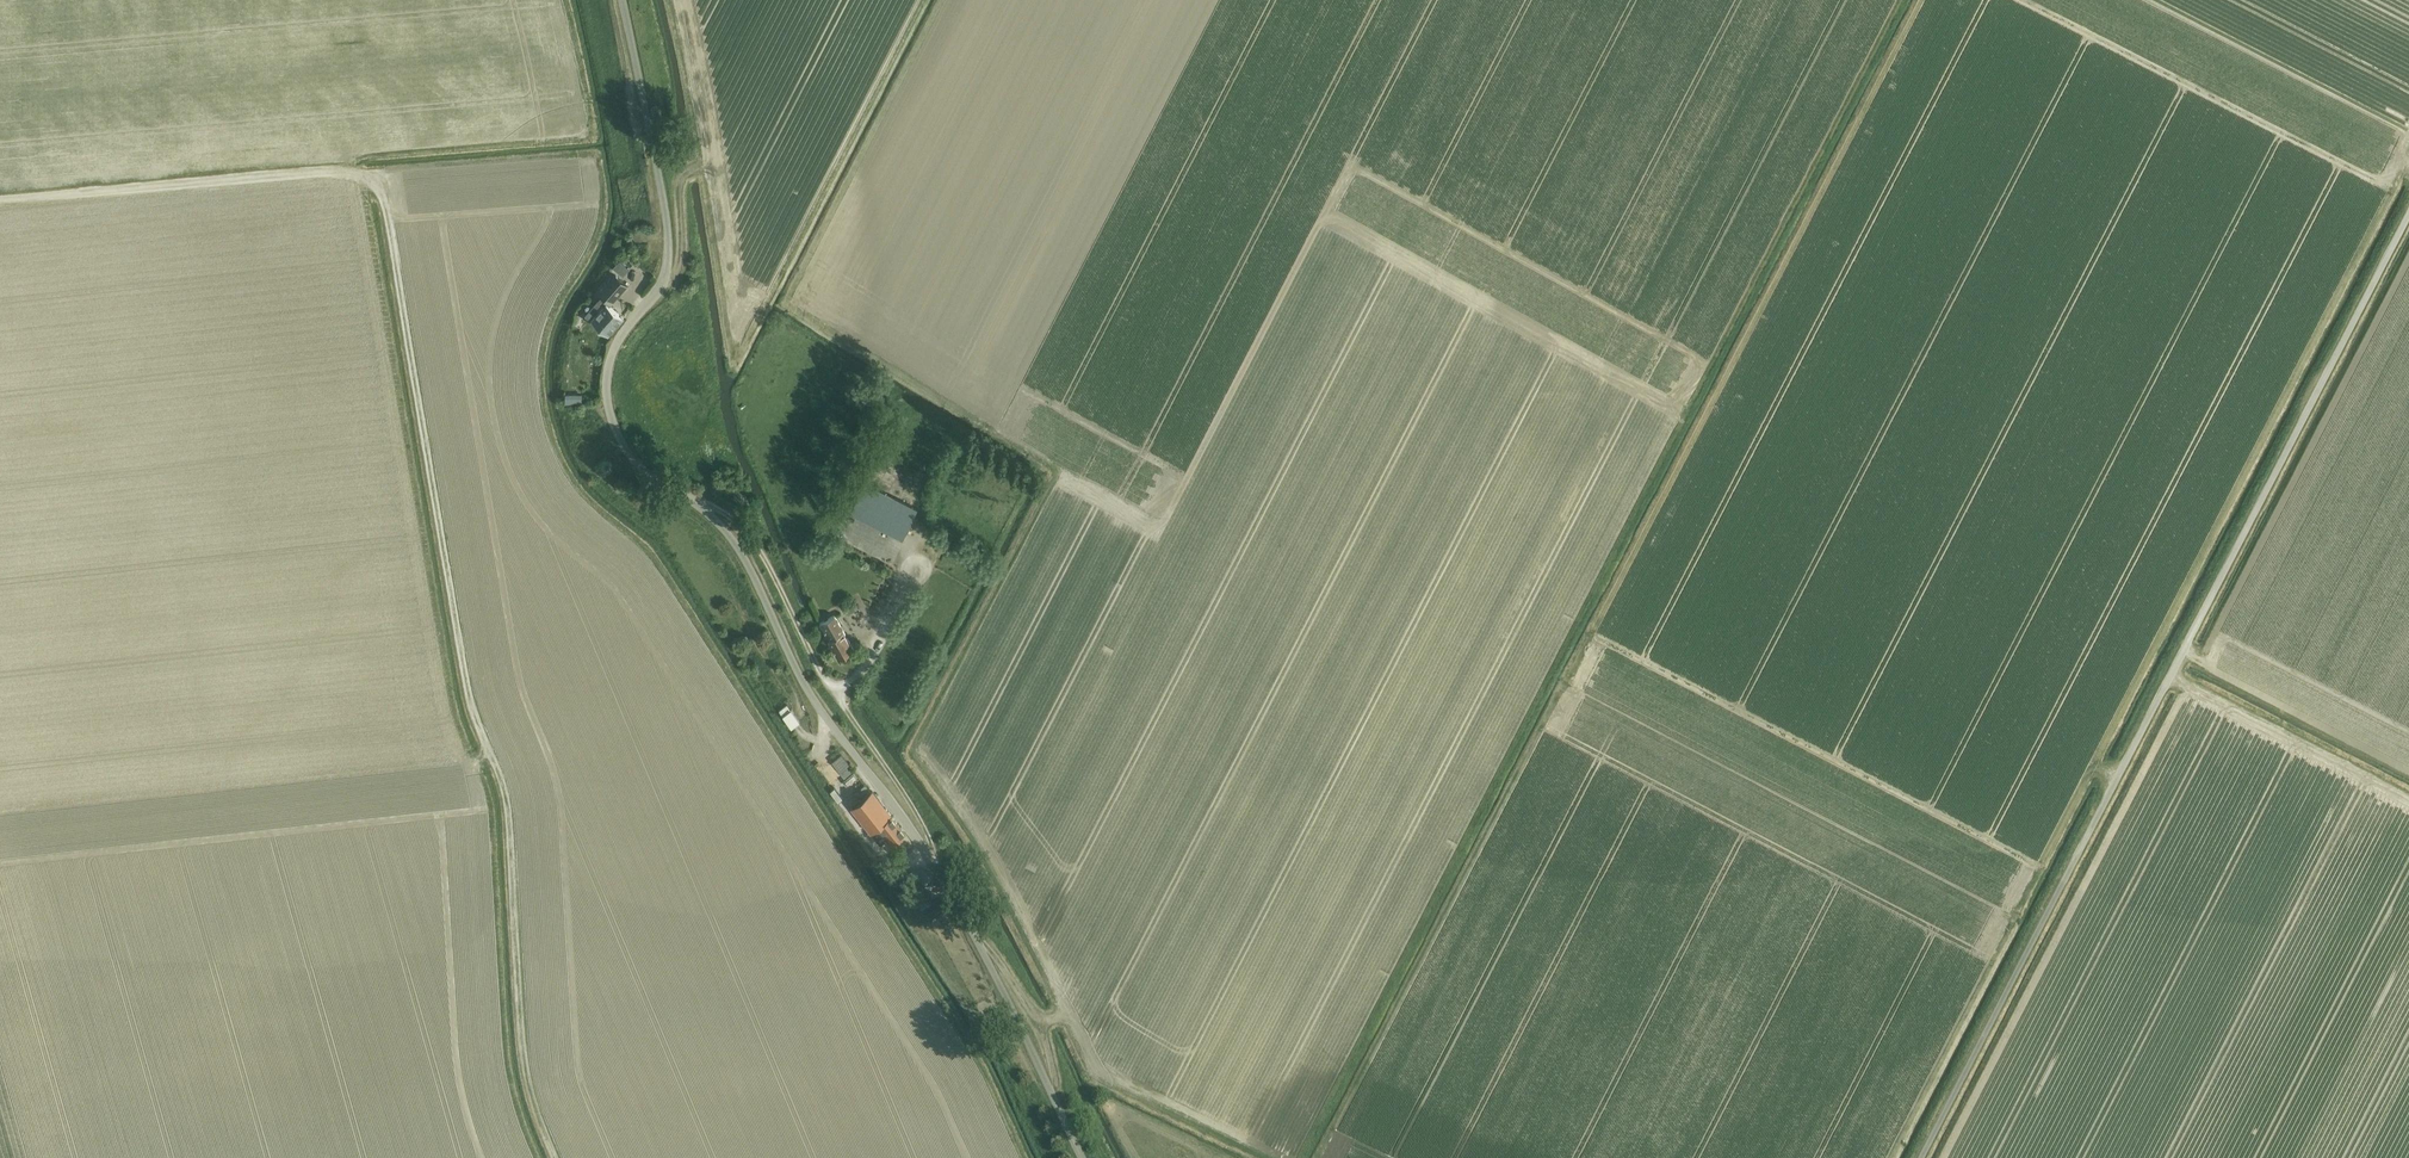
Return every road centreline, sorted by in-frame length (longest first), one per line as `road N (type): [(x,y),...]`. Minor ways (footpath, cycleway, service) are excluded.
road 1 (unclassified): [(1082,1157),(939,871),(810,694),(739,550),(709,514),(645,471),(615,426),(609,362),(657,289),(668,251),(622,0)]
road 2 (unclassified): [(1919,1157),(2408,209)]

